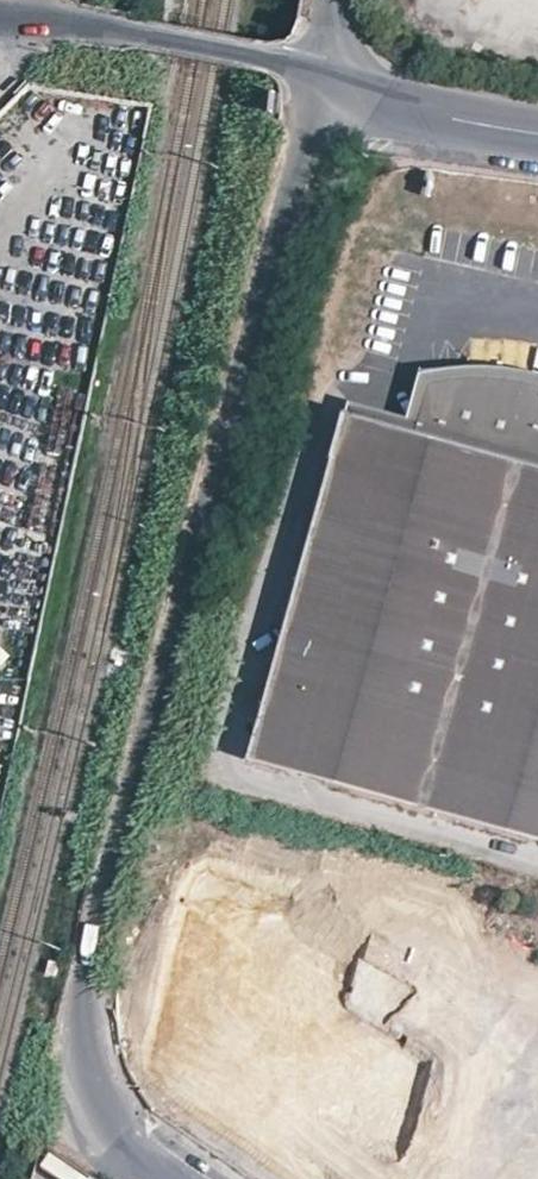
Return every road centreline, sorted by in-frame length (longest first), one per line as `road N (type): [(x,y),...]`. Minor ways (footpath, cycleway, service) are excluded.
road 1 (residential): [(325,78),(88,992),(82,1064),(95,1109),(126,1155)]
road 2 (tertiary): [(20,15),(285,63),(325,78)]
road 3 (tertiary): [(325,78),(415,107),(537,125)]

